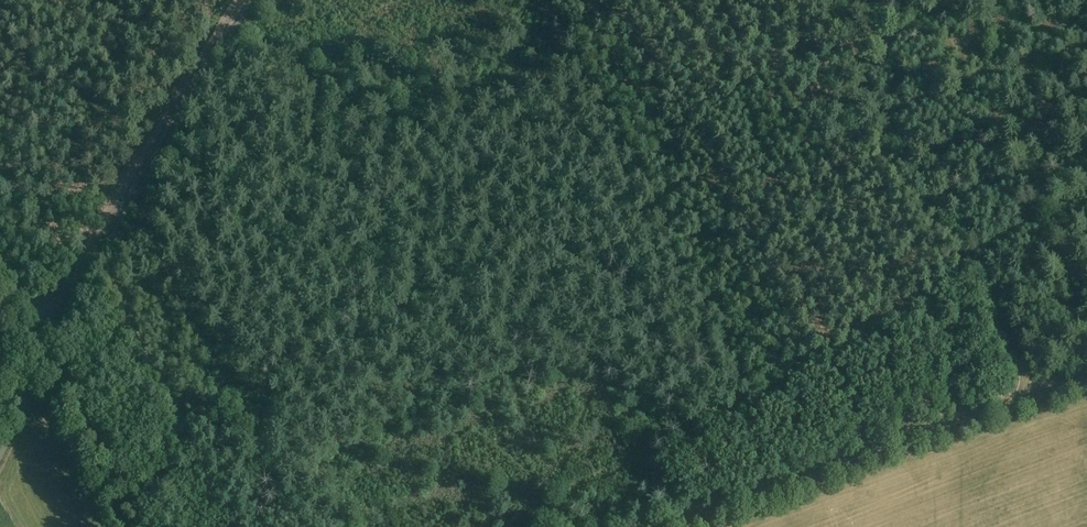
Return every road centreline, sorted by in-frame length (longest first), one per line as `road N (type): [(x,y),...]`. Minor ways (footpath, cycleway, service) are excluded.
road 1 (track): [(840,0),(890,147),(1010,359)]
road 2 (track): [(655,526),(1026,391)]
road 3 (track): [(38,335),(238,0)]
road 4 (track): [(139,526),(38,335)]

